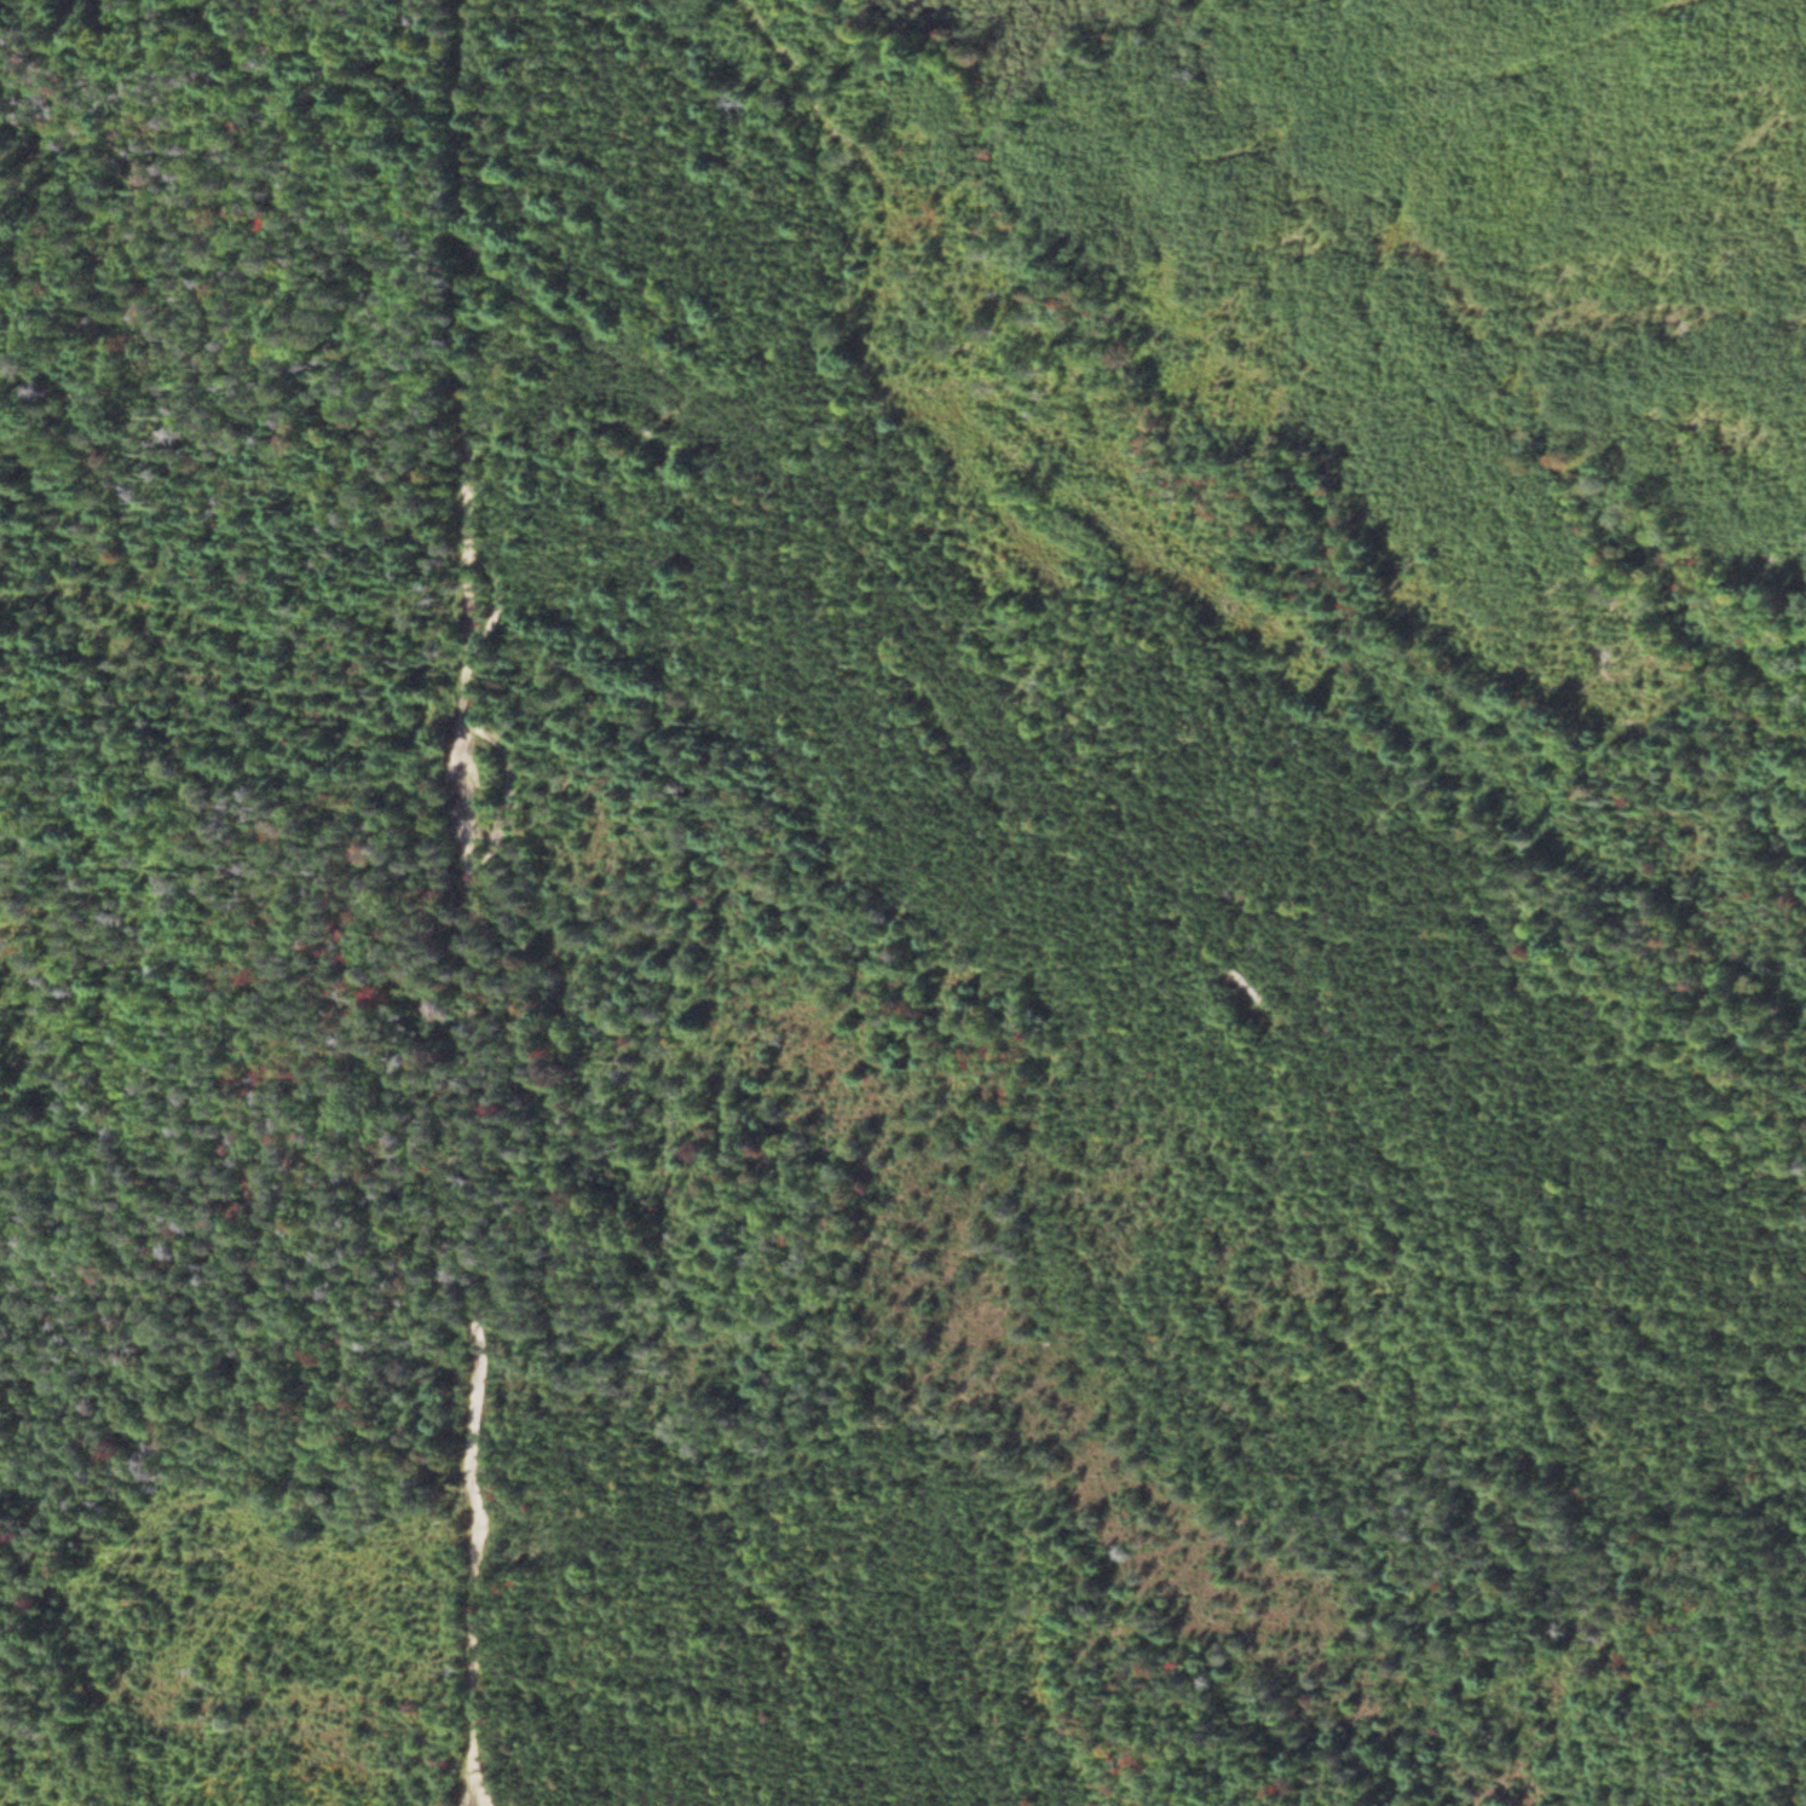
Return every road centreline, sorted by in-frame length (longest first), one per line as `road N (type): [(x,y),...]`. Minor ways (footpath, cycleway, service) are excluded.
road 1 (track): [(482,1805),(484,0)]

